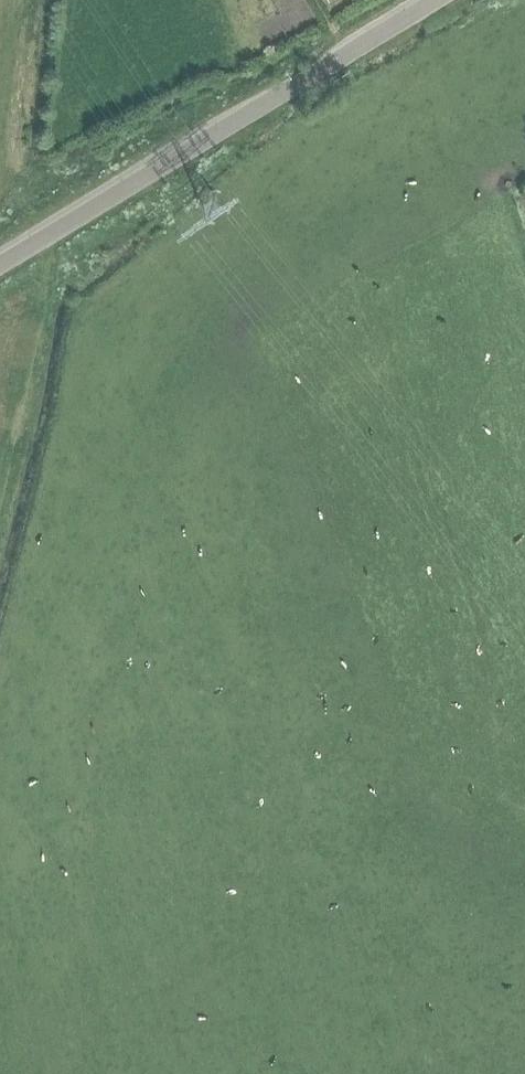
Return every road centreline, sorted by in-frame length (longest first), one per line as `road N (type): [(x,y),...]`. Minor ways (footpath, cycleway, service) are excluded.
road 1 (tertiary): [(0,262),(431,0)]

